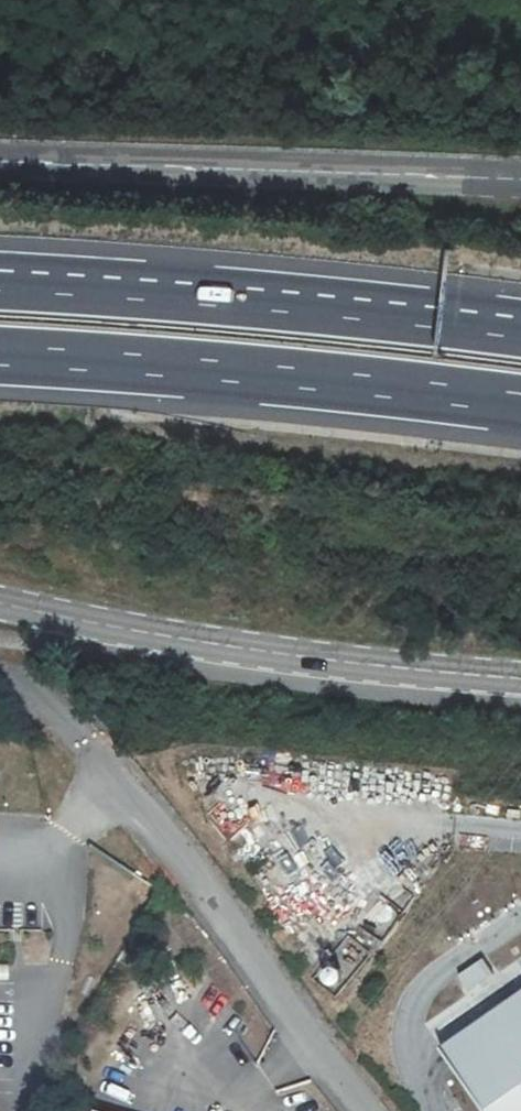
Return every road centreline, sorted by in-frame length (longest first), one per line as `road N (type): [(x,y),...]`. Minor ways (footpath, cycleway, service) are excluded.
road 1 (tertiary): [(520,678),(240,648),(0,604)]
road 2 (motorway): [(0,356),(520,405)]
road 3 (motorway): [(520,328),(0,280)]
road 4 (tertiary): [(0,161),(520,182)]
road 5 (residential): [(368,1110),(88,742)]

